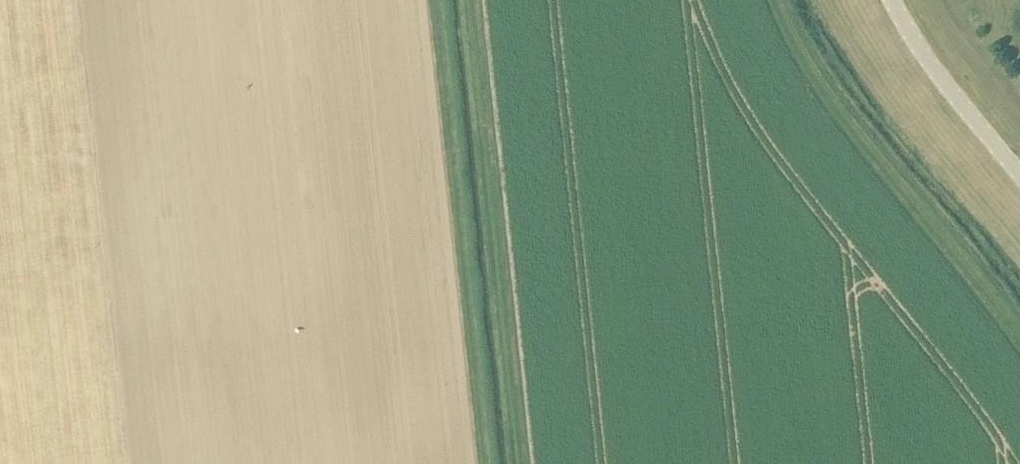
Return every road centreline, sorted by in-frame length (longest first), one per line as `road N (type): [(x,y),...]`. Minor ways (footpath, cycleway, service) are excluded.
road 1 (unclassified): [(1019,170),(938,80),(892,0)]
road 2 (track): [(939,0),(1019,122)]

